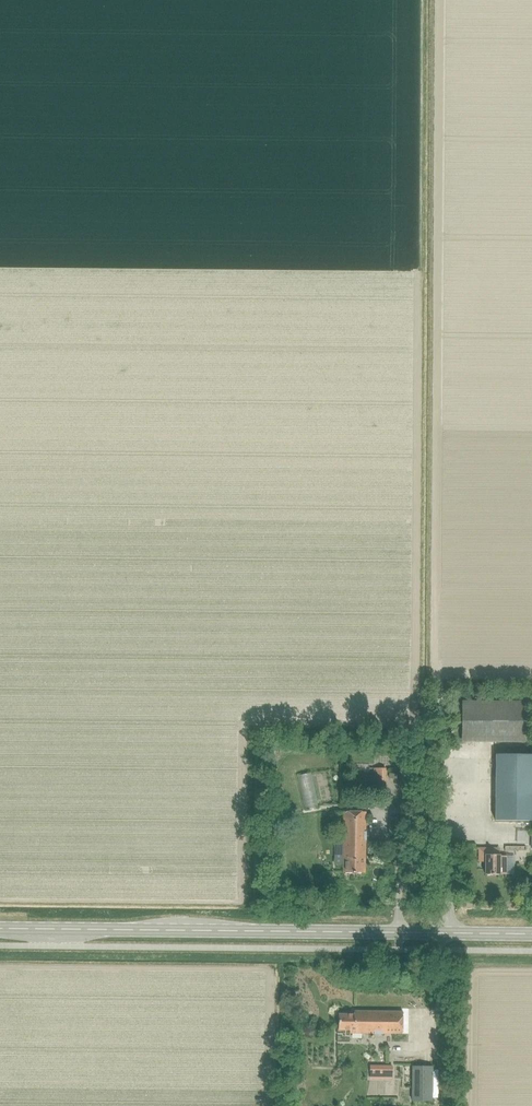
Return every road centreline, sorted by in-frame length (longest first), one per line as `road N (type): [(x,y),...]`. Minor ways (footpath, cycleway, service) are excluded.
road 1 (secondary): [(531,934),(0,929)]

